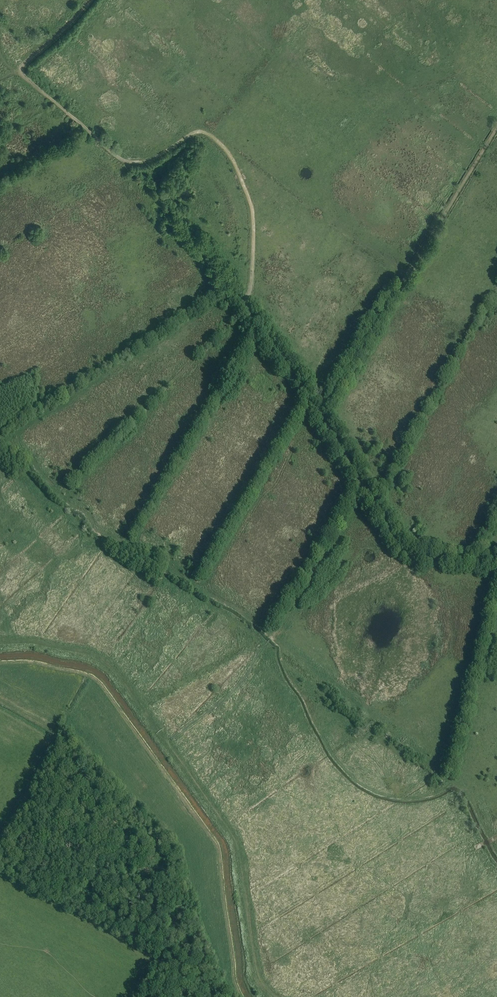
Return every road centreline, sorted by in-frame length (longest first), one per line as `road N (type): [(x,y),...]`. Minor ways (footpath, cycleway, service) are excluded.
road 1 (track): [(496,563),(420,558),(398,543),(247,311),(253,210),(219,143),(197,133),(152,160),(125,162),(23,74),(90,0)]
road 2 (track): [(0,663),(88,675),(104,689),(215,843),(242,996)]
road 3 (track): [(496,128),(320,414)]
road 4 (track): [(276,996),(257,972),(232,832),(167,742)]

